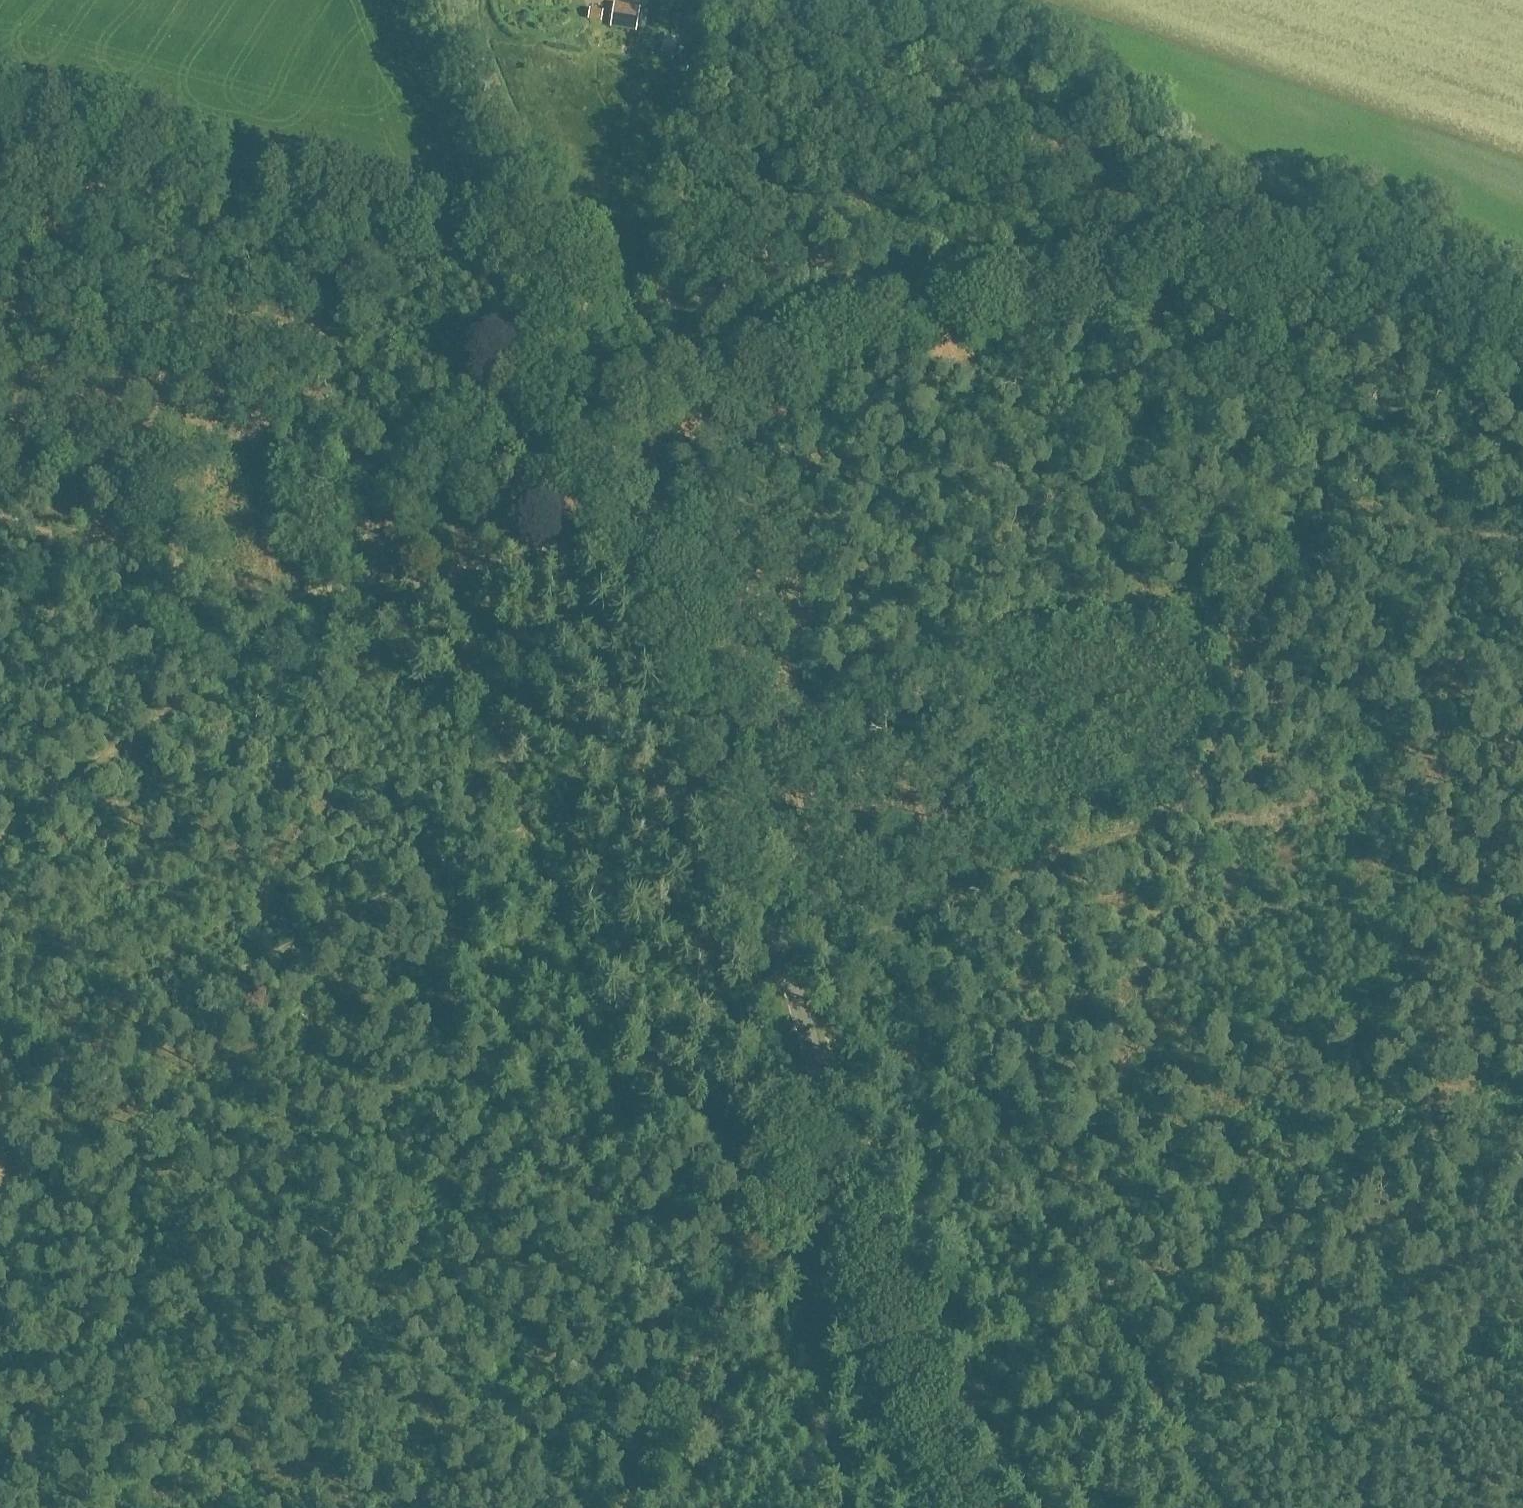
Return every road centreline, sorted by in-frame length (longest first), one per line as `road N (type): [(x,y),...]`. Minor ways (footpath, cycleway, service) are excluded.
road 1 (unclassified): [(965,1507),(756,853),(460,22)]
road 2 (track): [(0,1084),(512,813),(446,595)]
road 3 (track): [(607,443),(969,326),(1113,297),(1279,290)]
road 4 (track): [(1221,1507),(898,923)]
road 5 (track): [(1212,787),(1266,577),(1297,534),(1354,523),(1522,517)]
road 6 (track): [(622,1507),(822,1061)]
road 7 (track): [(1179,1433),(1522,1234)]
road 8 (track): [(0,841),(307,619)]
road 9 (track): [(898,923),(1212,787)]
road 10 (track): [(1212,787),(1376,729),(1522,691)]
road 11 (track): [(0,528),(143,562),(307,619)]
road 12 (track): [(446,595),(639,533)]
road 13 (track): [(307,619),(446,595)]

